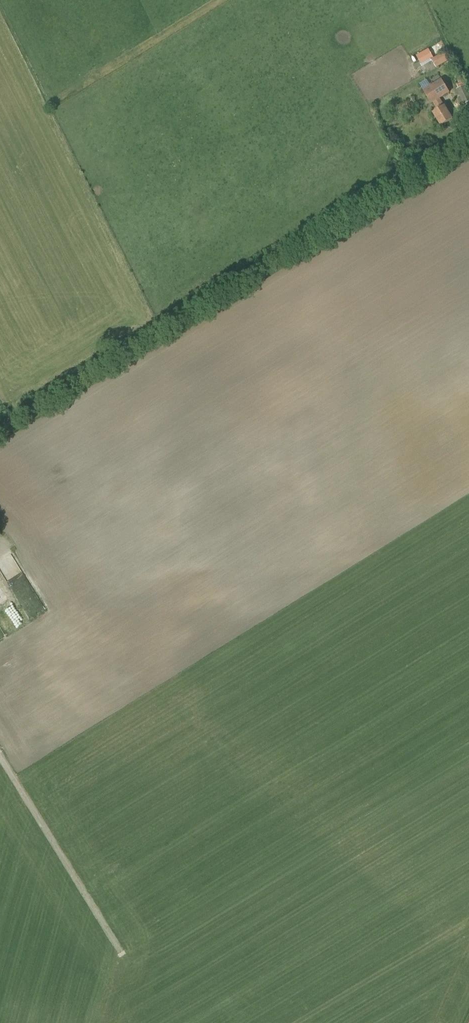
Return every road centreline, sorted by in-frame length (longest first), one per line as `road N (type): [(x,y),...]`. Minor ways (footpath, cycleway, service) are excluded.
road 1 (unclassified): [(0,428),(468,139)]

